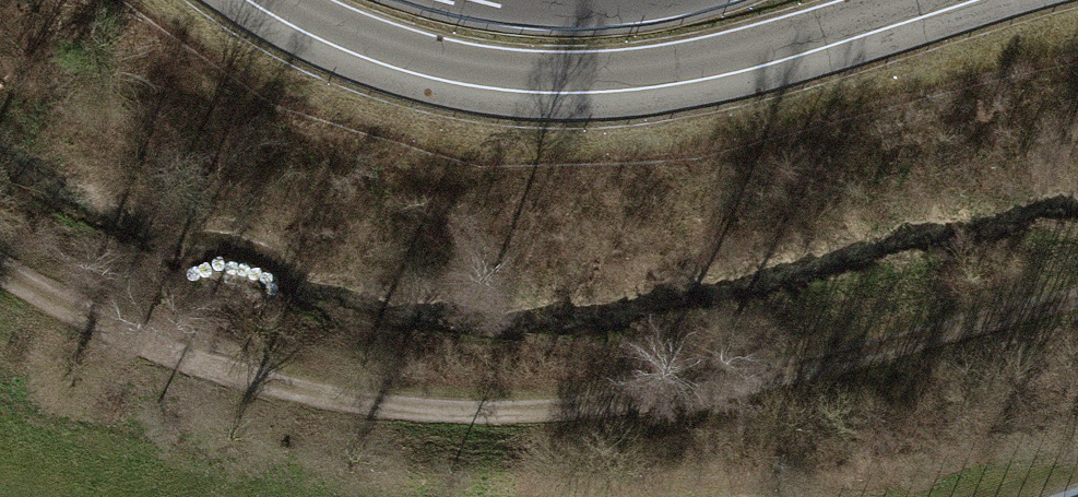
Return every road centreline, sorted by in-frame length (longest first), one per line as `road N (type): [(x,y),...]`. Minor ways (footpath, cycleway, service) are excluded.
road 1 (track): [(0,282),(108,336),(345,409),(526,405),(740,381),(1077,298)]
road 2 (motorway): [(279,0),(415,59),(496,75),(608,78),(732,58),(926,0)]

